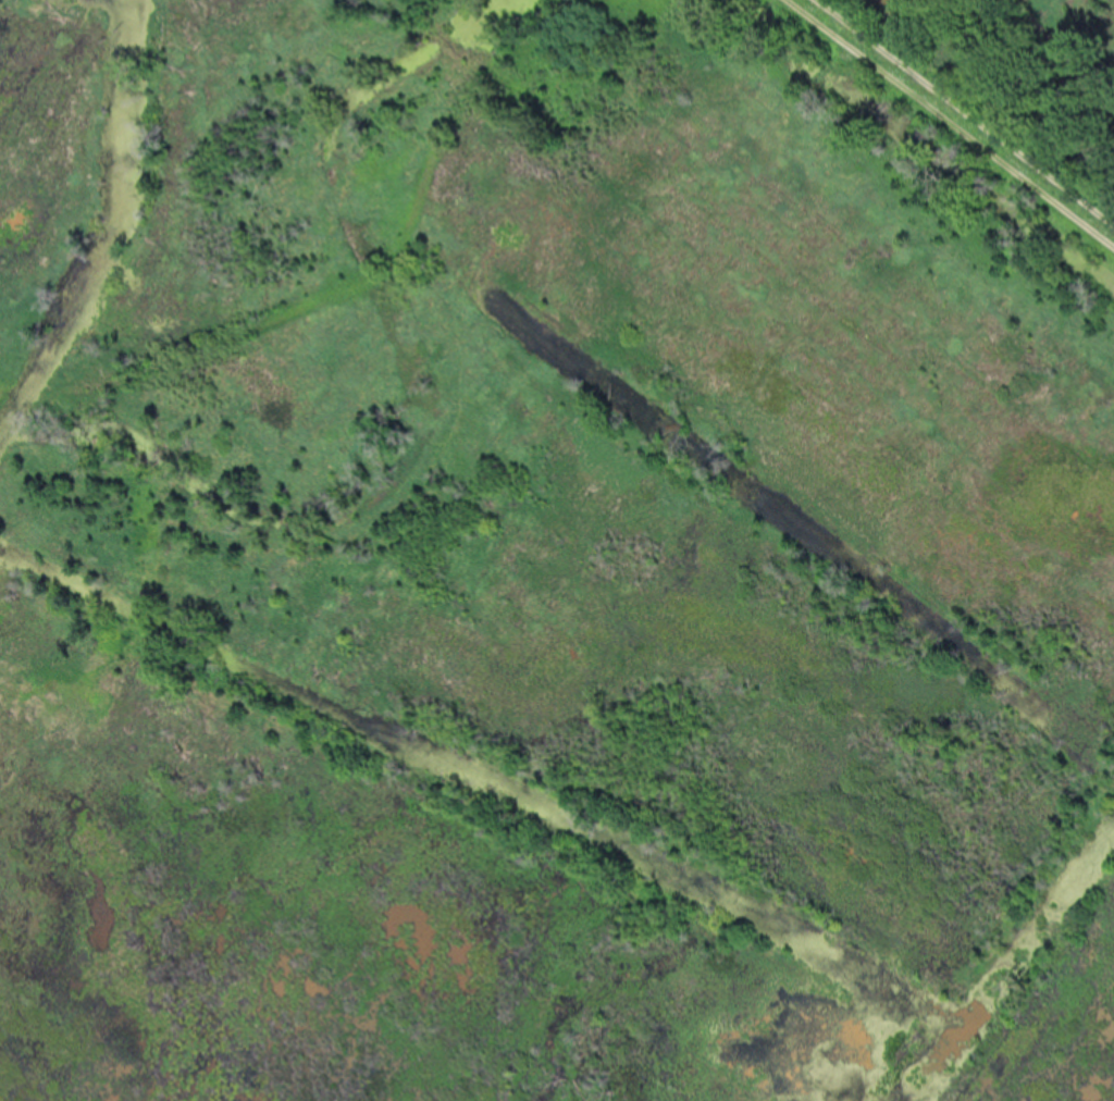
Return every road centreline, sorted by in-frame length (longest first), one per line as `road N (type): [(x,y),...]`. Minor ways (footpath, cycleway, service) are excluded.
road 1 (residential): [(1113,233),(857,36)]

